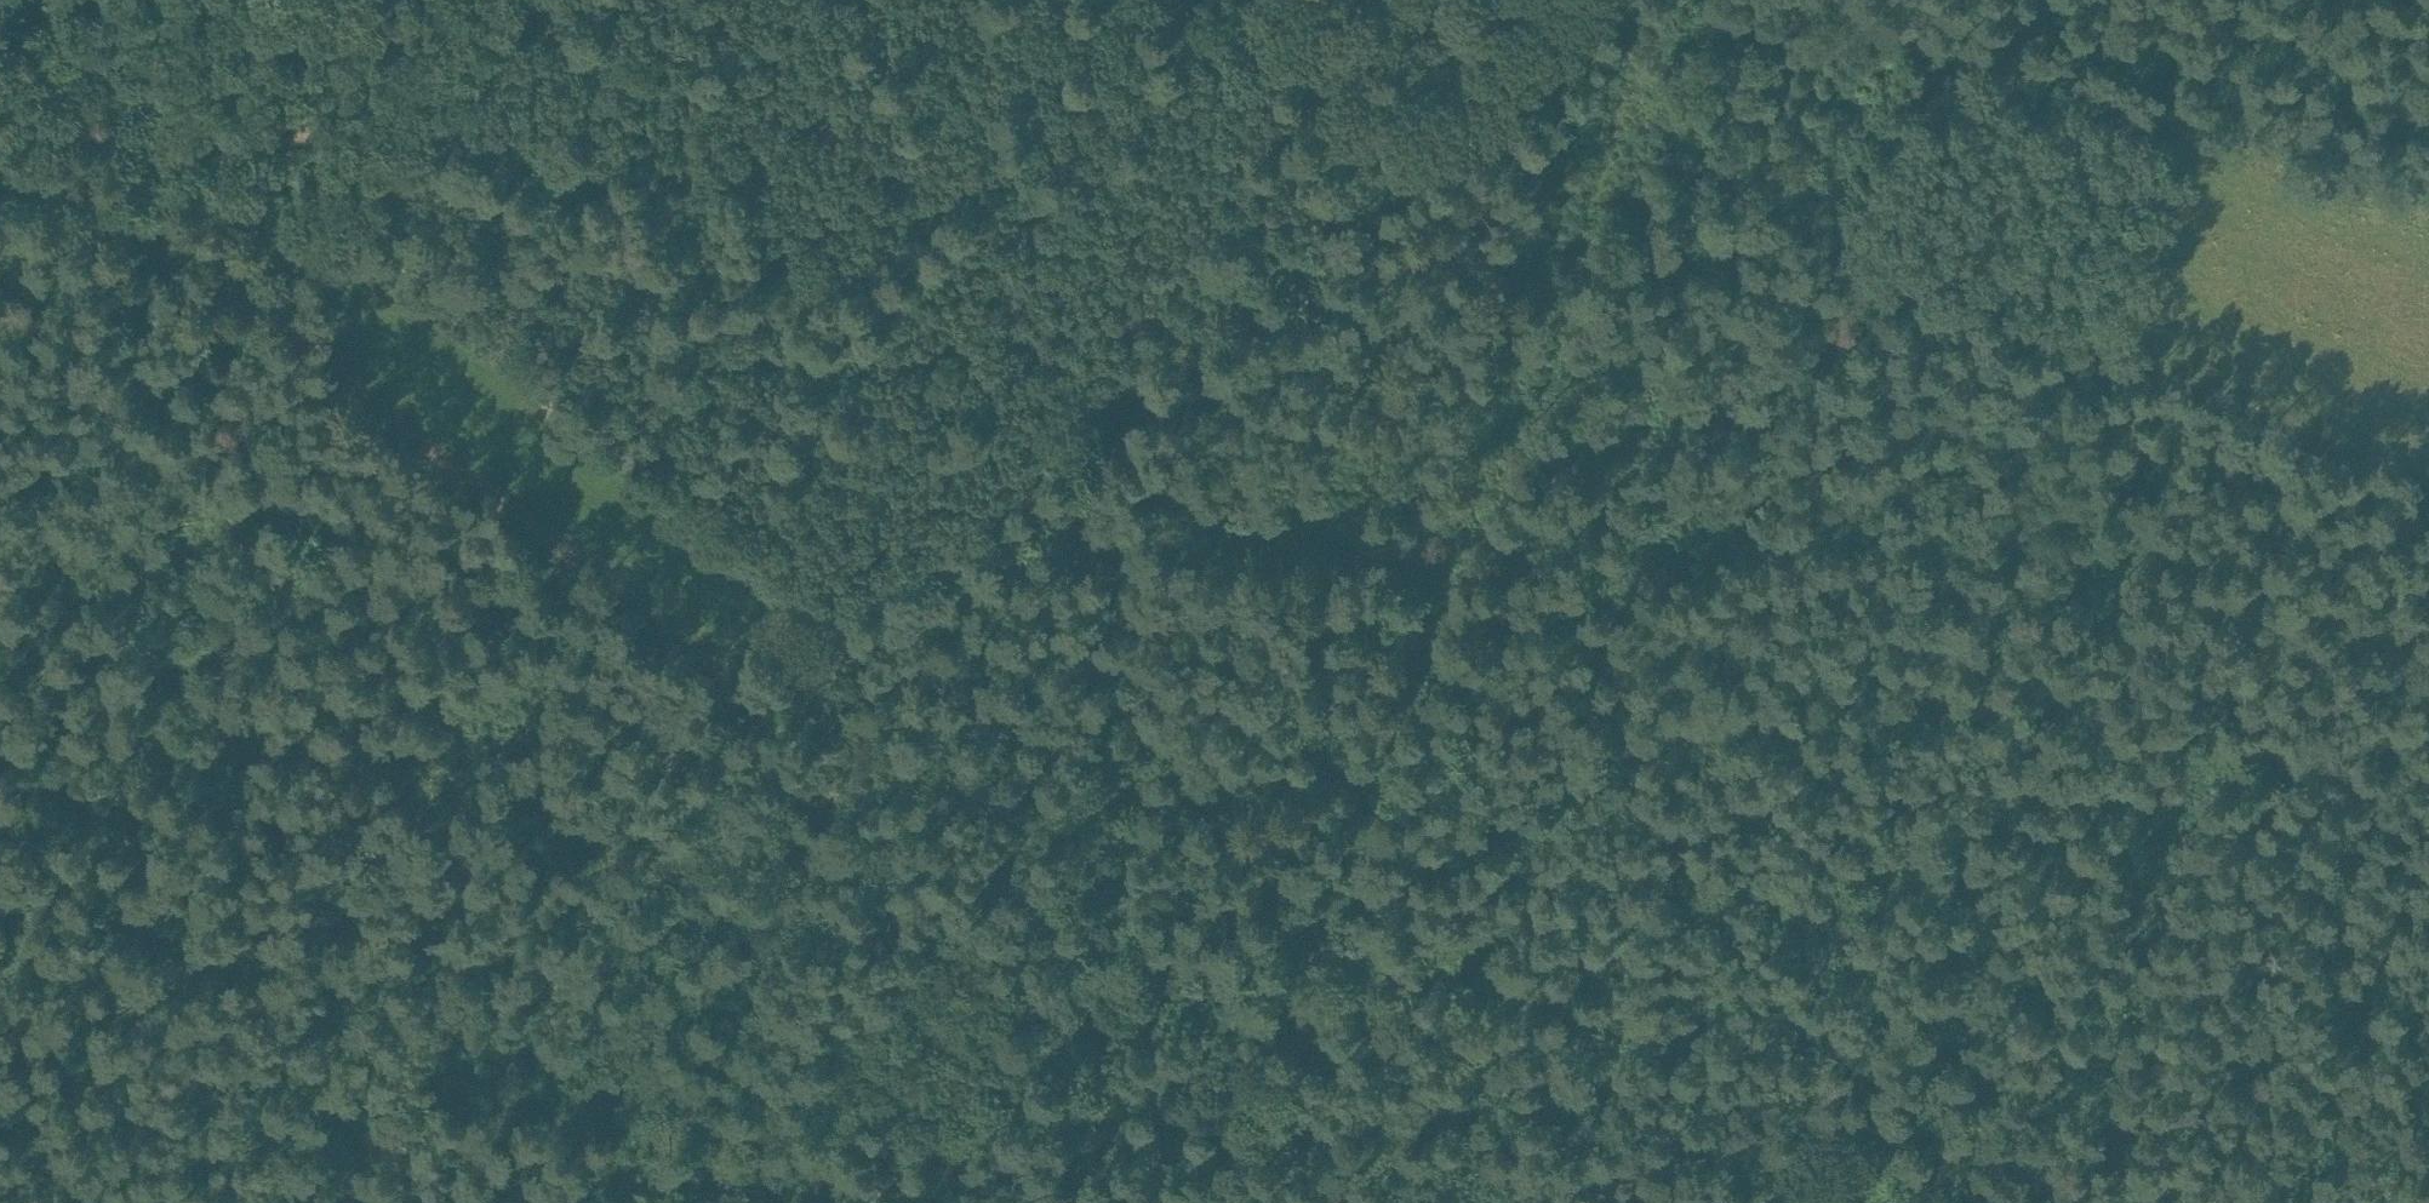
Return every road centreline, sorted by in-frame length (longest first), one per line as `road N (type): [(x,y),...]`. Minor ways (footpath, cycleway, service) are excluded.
road 1 (track): [(266,254),(0,82)]

